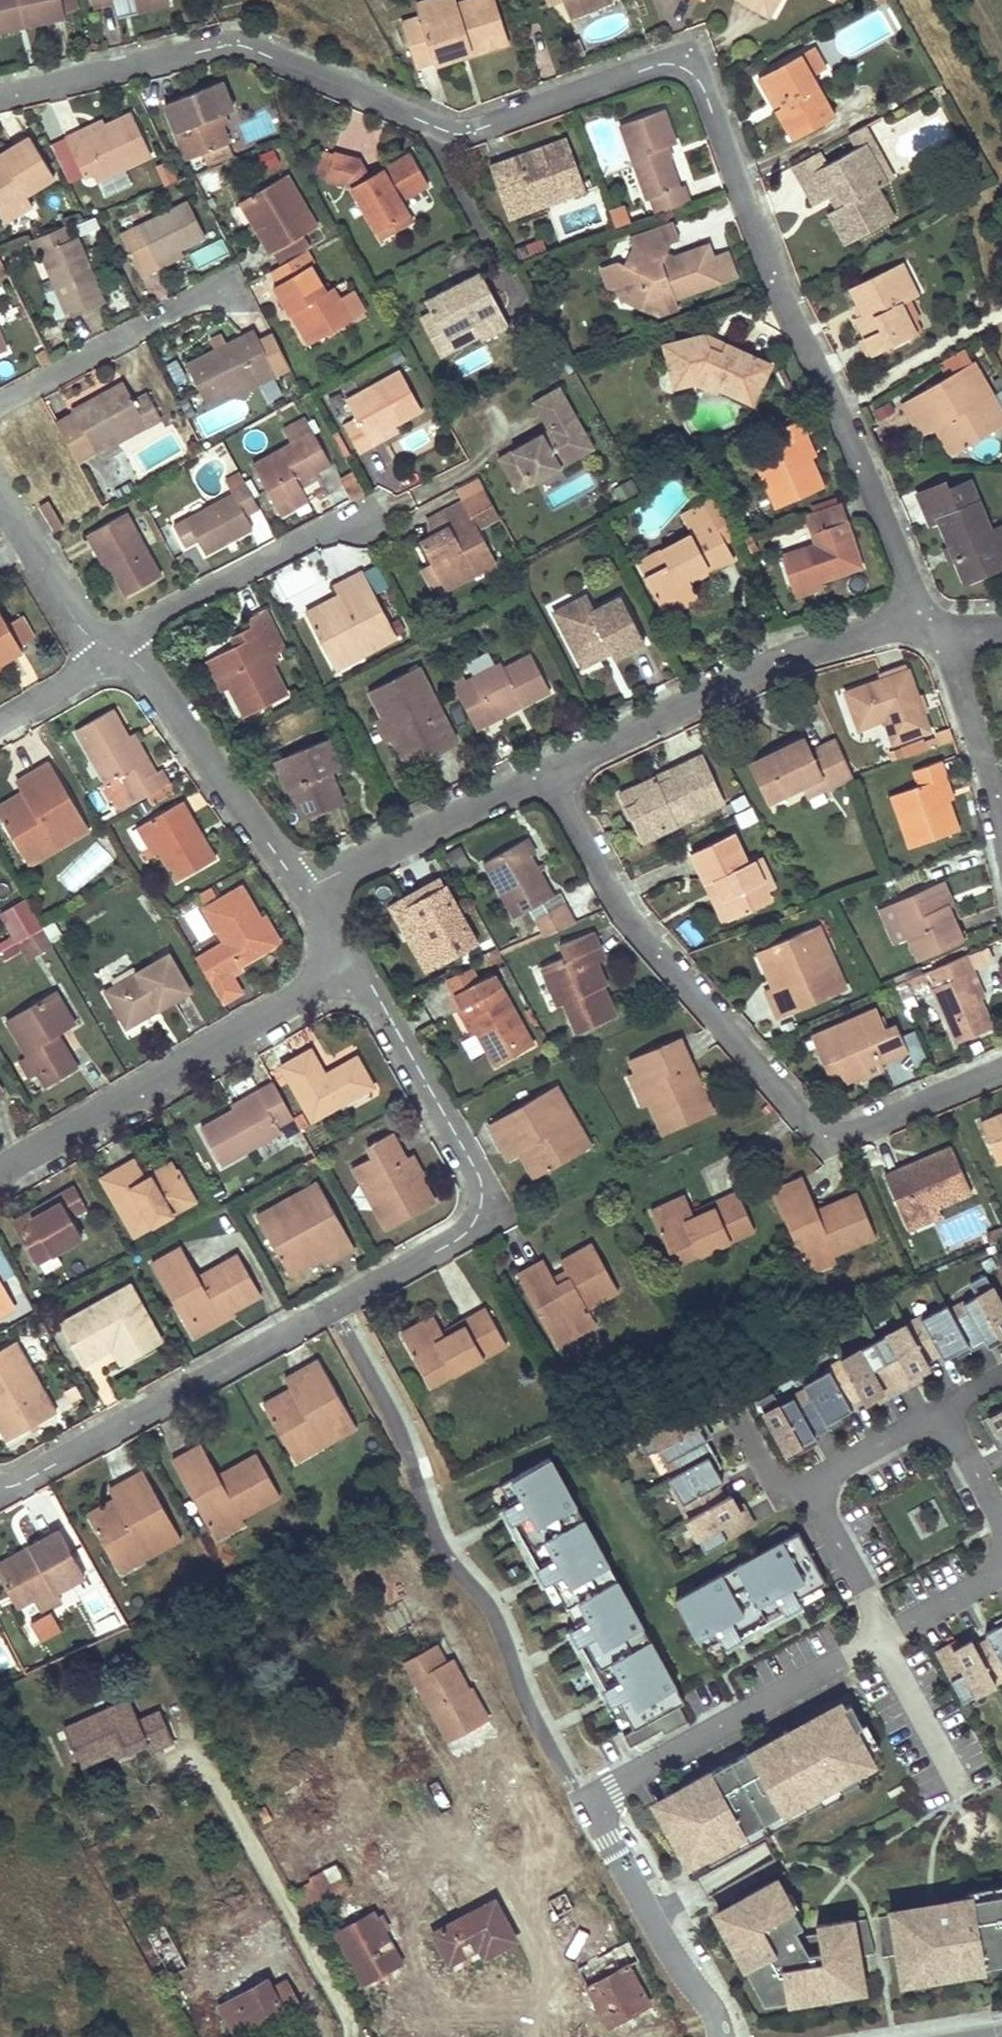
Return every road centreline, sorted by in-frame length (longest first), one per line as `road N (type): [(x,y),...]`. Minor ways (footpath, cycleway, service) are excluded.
road 1 (residential): [(0,98),(222,47),(263,55),(447,132),(465,132),(652,67),(681,68),(702,85),(773,281),(840,411),(931,627)]
road 2 (residential): [(0,1487),(22,1482),(338,1305),(475,1219),(482,1201),(476,1167),(354,967)]
road 3 (residential): [(1001,1071),(843,1135),(812,1127),(634,928),(544,770)]
road 4 (residential): [(299,1637),(422,1868),(572,1788)]
road 5 (residential): [(544,770),(792,654),(876,631),(931,627)]
road 6 (residential): [(0,1170),(354,967)]
road 7 (residential): [(600,1802),(878,1640)]
road 8 (residential): [(299,886),(142,670),(109,646)]
road 9 (residential): [(372,517),(322,531),(109,646)]
road 10 (residential): [(299,886),(544,770)]
road 11 (residential): [(0,402),(227,284)]
road 12 (residential): [(931,627),(950,660),(1001,825)]
road 13 (residential): [(352,2036),(355,2029),(265,1869)]
road 14 (residential): [(109,646),(77,623),(0,503)]
road 15 (residential): [(878,1640),(962,1789)]
road 16 (residential): [(817,1490),(878,1640)]
road 17 (residential): [(941,1412),(837,1469),(817,1490)]
road 18 (residential): [(878,1640),(1001,1570)]
road 19 (residential): [(720,2036),(651,1915)]
road 20 (residential): [(109,646),(74,679),(0,722)]
road 21 (residential): [(651,1915),(600,1824),(600,1802)]
road 22 (residential): [(1001,1520),(941,1412)]

